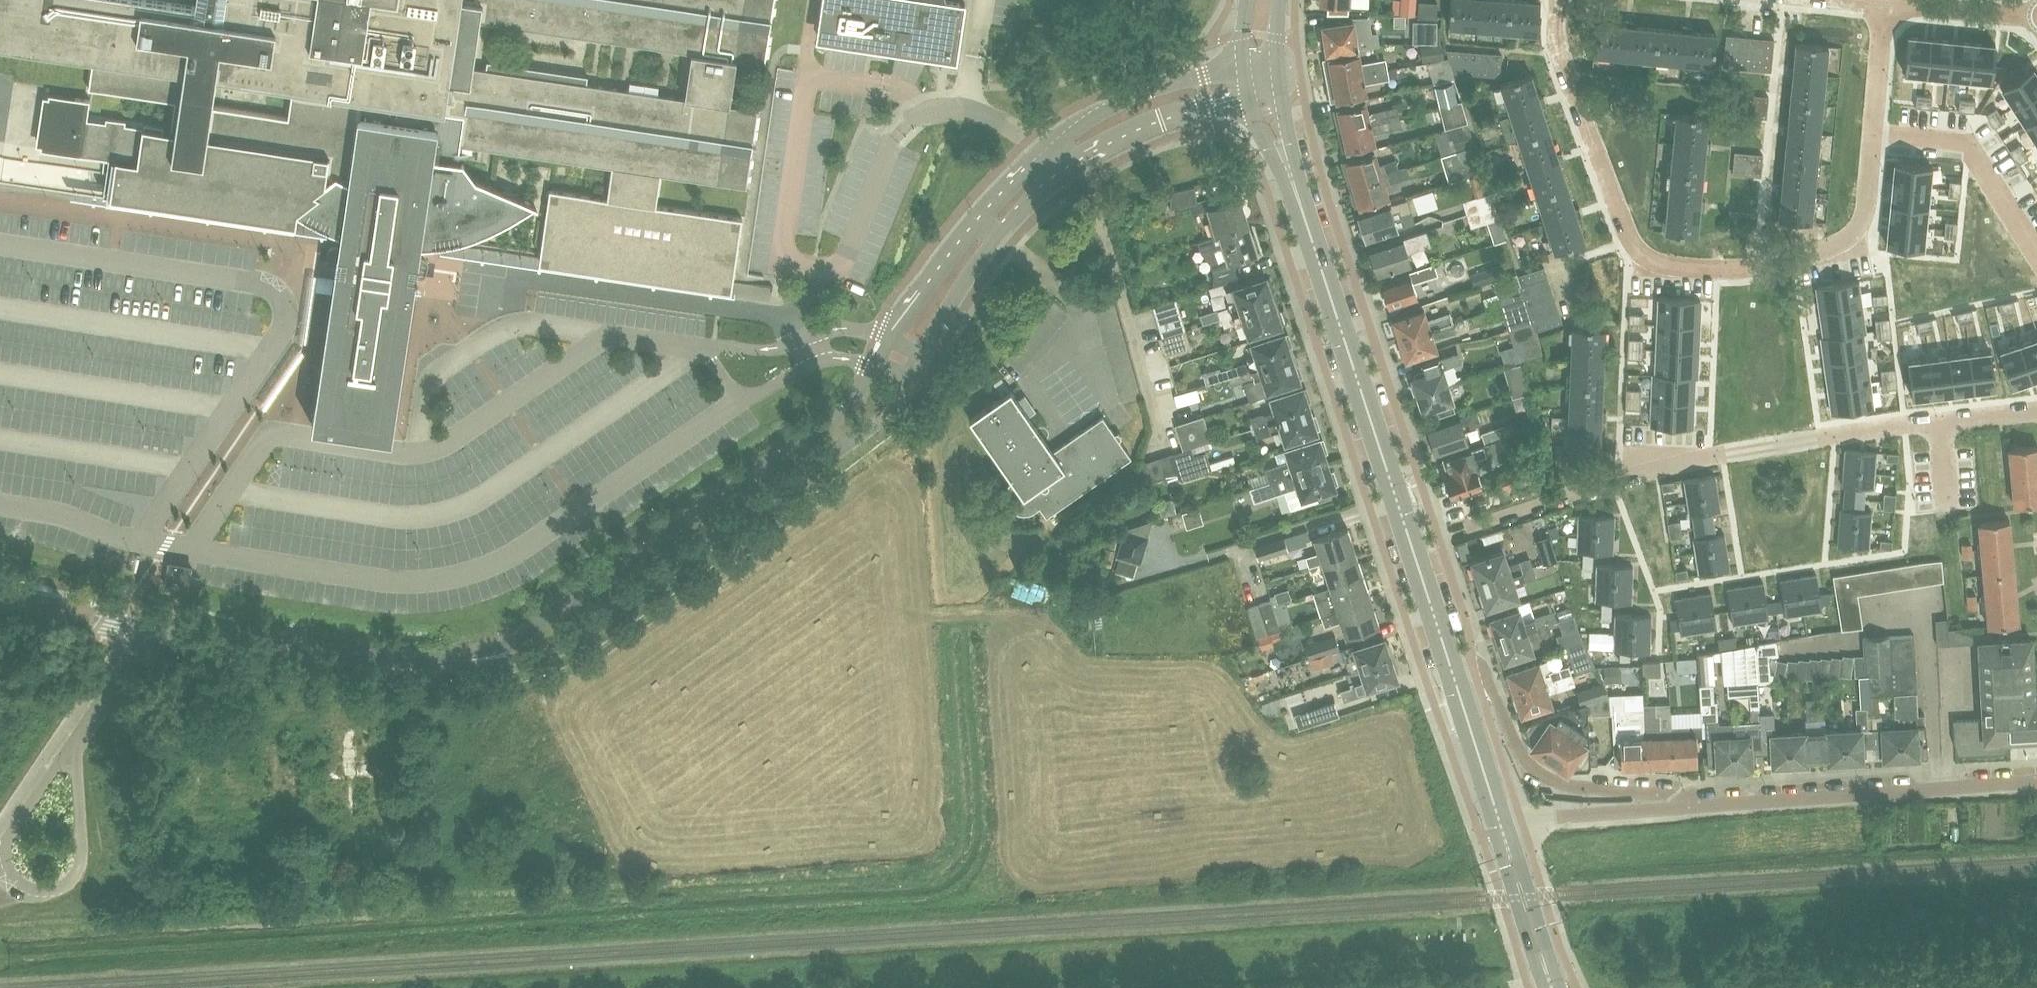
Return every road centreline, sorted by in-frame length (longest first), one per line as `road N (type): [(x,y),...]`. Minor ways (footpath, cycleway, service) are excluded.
road 1 (unknown): [(1411,811),(213,890),(206,799)]
road 2 (unclassified): [(1259,64),(1160,89),(1043,150),(929,280),(838,418),(530,629),(453,660)]
road 3 (unclassified): [(453,660),(498,665),(569,643),(886,413),(982,255),(1066,167),(1117,140),(1262,91)]
road 4 (primary): [(1452,670),(1262,91)]
road 5 (residential): [(1474,527),(1724,454),(2036,410)]
road 6 (unknown): [(876,419),(963,559),(984,841)]
road 7 (residential): [(1729,269),(1820,251),(1862,227),(1888,4)]
road 8 (residential): [(1729,269),(1661,263),(1629,242),(1567,73),(1561,0)]
road 9 (residential): [(2036,783),(1691,806)]
road 10 (residential): [(74,750),(8,837),(9,868),(20,884),(60,887),(81,865),(76,773)]
road 11 (residential): [(1691,806),(1540,774),(1513,741),(1490,683),(1474,669),(1452,670)]
road 12 (unclassified): [(153,632),(431,659)]
road 13 (unknown): [(612,612),(694,721),(700,859)]
road 14 (unknown): [(1254,822),(1241,627),(1224,574)]
road 15 (residential): [(431,659),(438,877)]
road 16 (residential): [(1691,806),(1556,816),(1502,830)]
road 17 (primary): [(1502,830),(1452,670)]
road 18 (primary): [(1552,987),(1502,830)]
road 19 (residential): [(2036,15),(1888,4)]
road 20 (residential): [(153,632),(85,721),(74,750)]
road 21 (unclassified): [(32,606),(153,632)]

